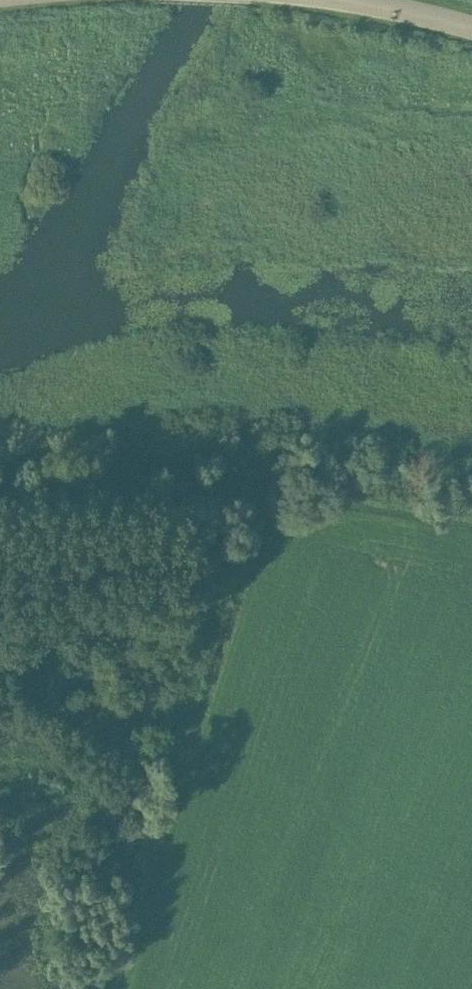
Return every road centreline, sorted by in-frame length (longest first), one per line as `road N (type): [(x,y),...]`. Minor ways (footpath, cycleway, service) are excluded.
road 1 (unclassified): [(346,0),(471,28)]

